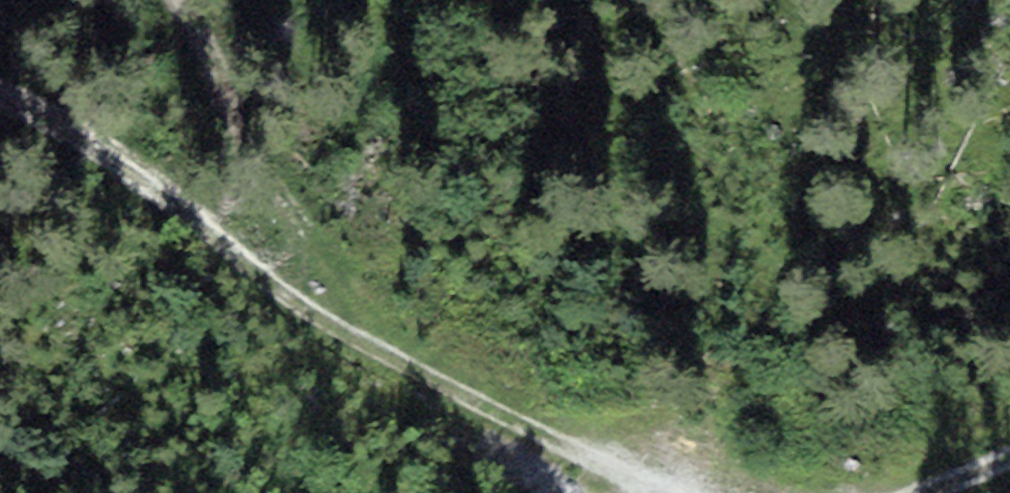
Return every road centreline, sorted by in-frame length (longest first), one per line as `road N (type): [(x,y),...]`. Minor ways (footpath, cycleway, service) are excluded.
road 1 (track): [(0,75),(14,77),(285,303),(475,409),(698,492)]
road 2 (track): [(161,0),(224,104),(230,180),(213,247)]

